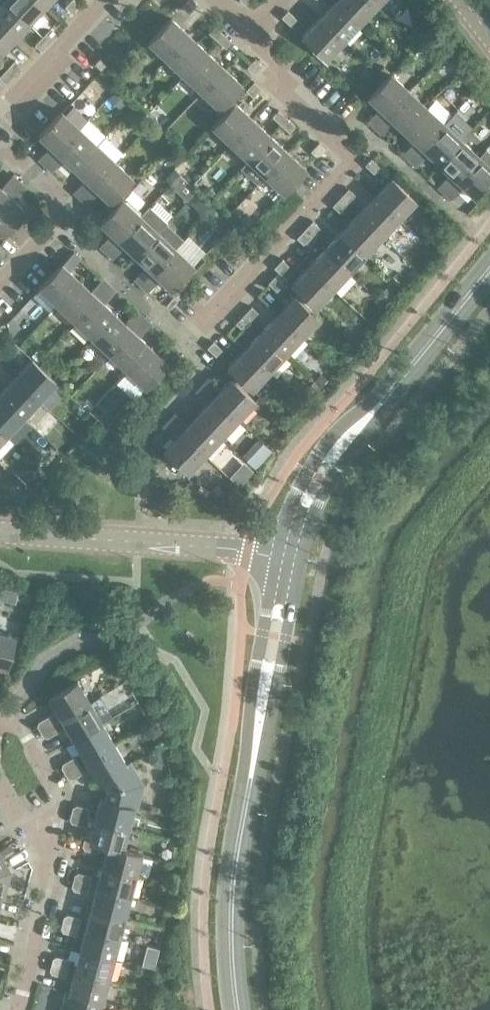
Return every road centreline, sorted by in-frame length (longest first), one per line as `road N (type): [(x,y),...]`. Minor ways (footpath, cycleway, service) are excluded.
road 1 (residential): [(246,20),(276,47),(284,78),(347,158),(201,334),(173,306)]
road 2 (tertiary): [(238,1009),(232,887),(263,713)]
road 3 (tertiary): [(0,531),(277,554)]
road 4 (residential): [(0,284),(71,211),(0,143)]
road 5 (tertiary): [(377,408),(335,432),(318,453),(291,502),(277,554)]
road 6 (tertiary): [(377,408),(489,265)]
road 7 (tertiary): [(299,559),(316,504),(377,408)]
road 8 (residential): [(26,1009),(51,871),(39,845)]
road 9 (residential): [(0,125),(107,0)]
road 10 (tertiary): [(277,554),(258,659),(263,713)]
road 11 (tertiary): [(263,713),(299,559)]
road 12 (residential): [(39,845),(51,800),(42,767),(18,727),(0,723)]

